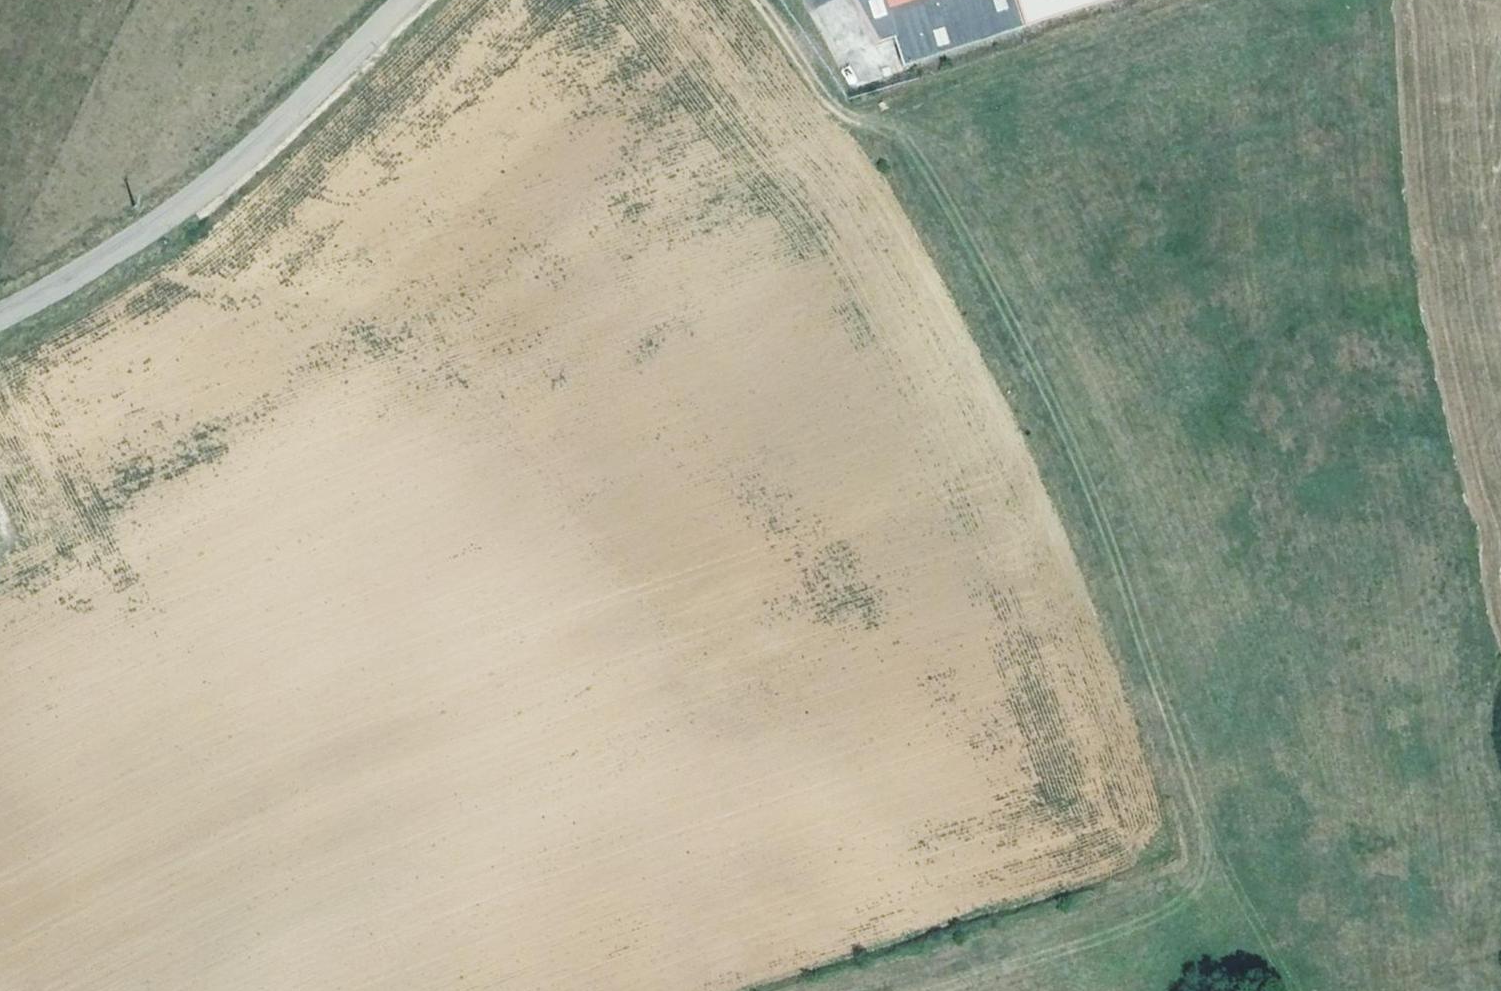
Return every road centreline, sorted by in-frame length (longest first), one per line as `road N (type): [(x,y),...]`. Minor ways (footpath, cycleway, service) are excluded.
road 1 (tertiary): [(406,0),(214,182),(131,243),(0,317)]

